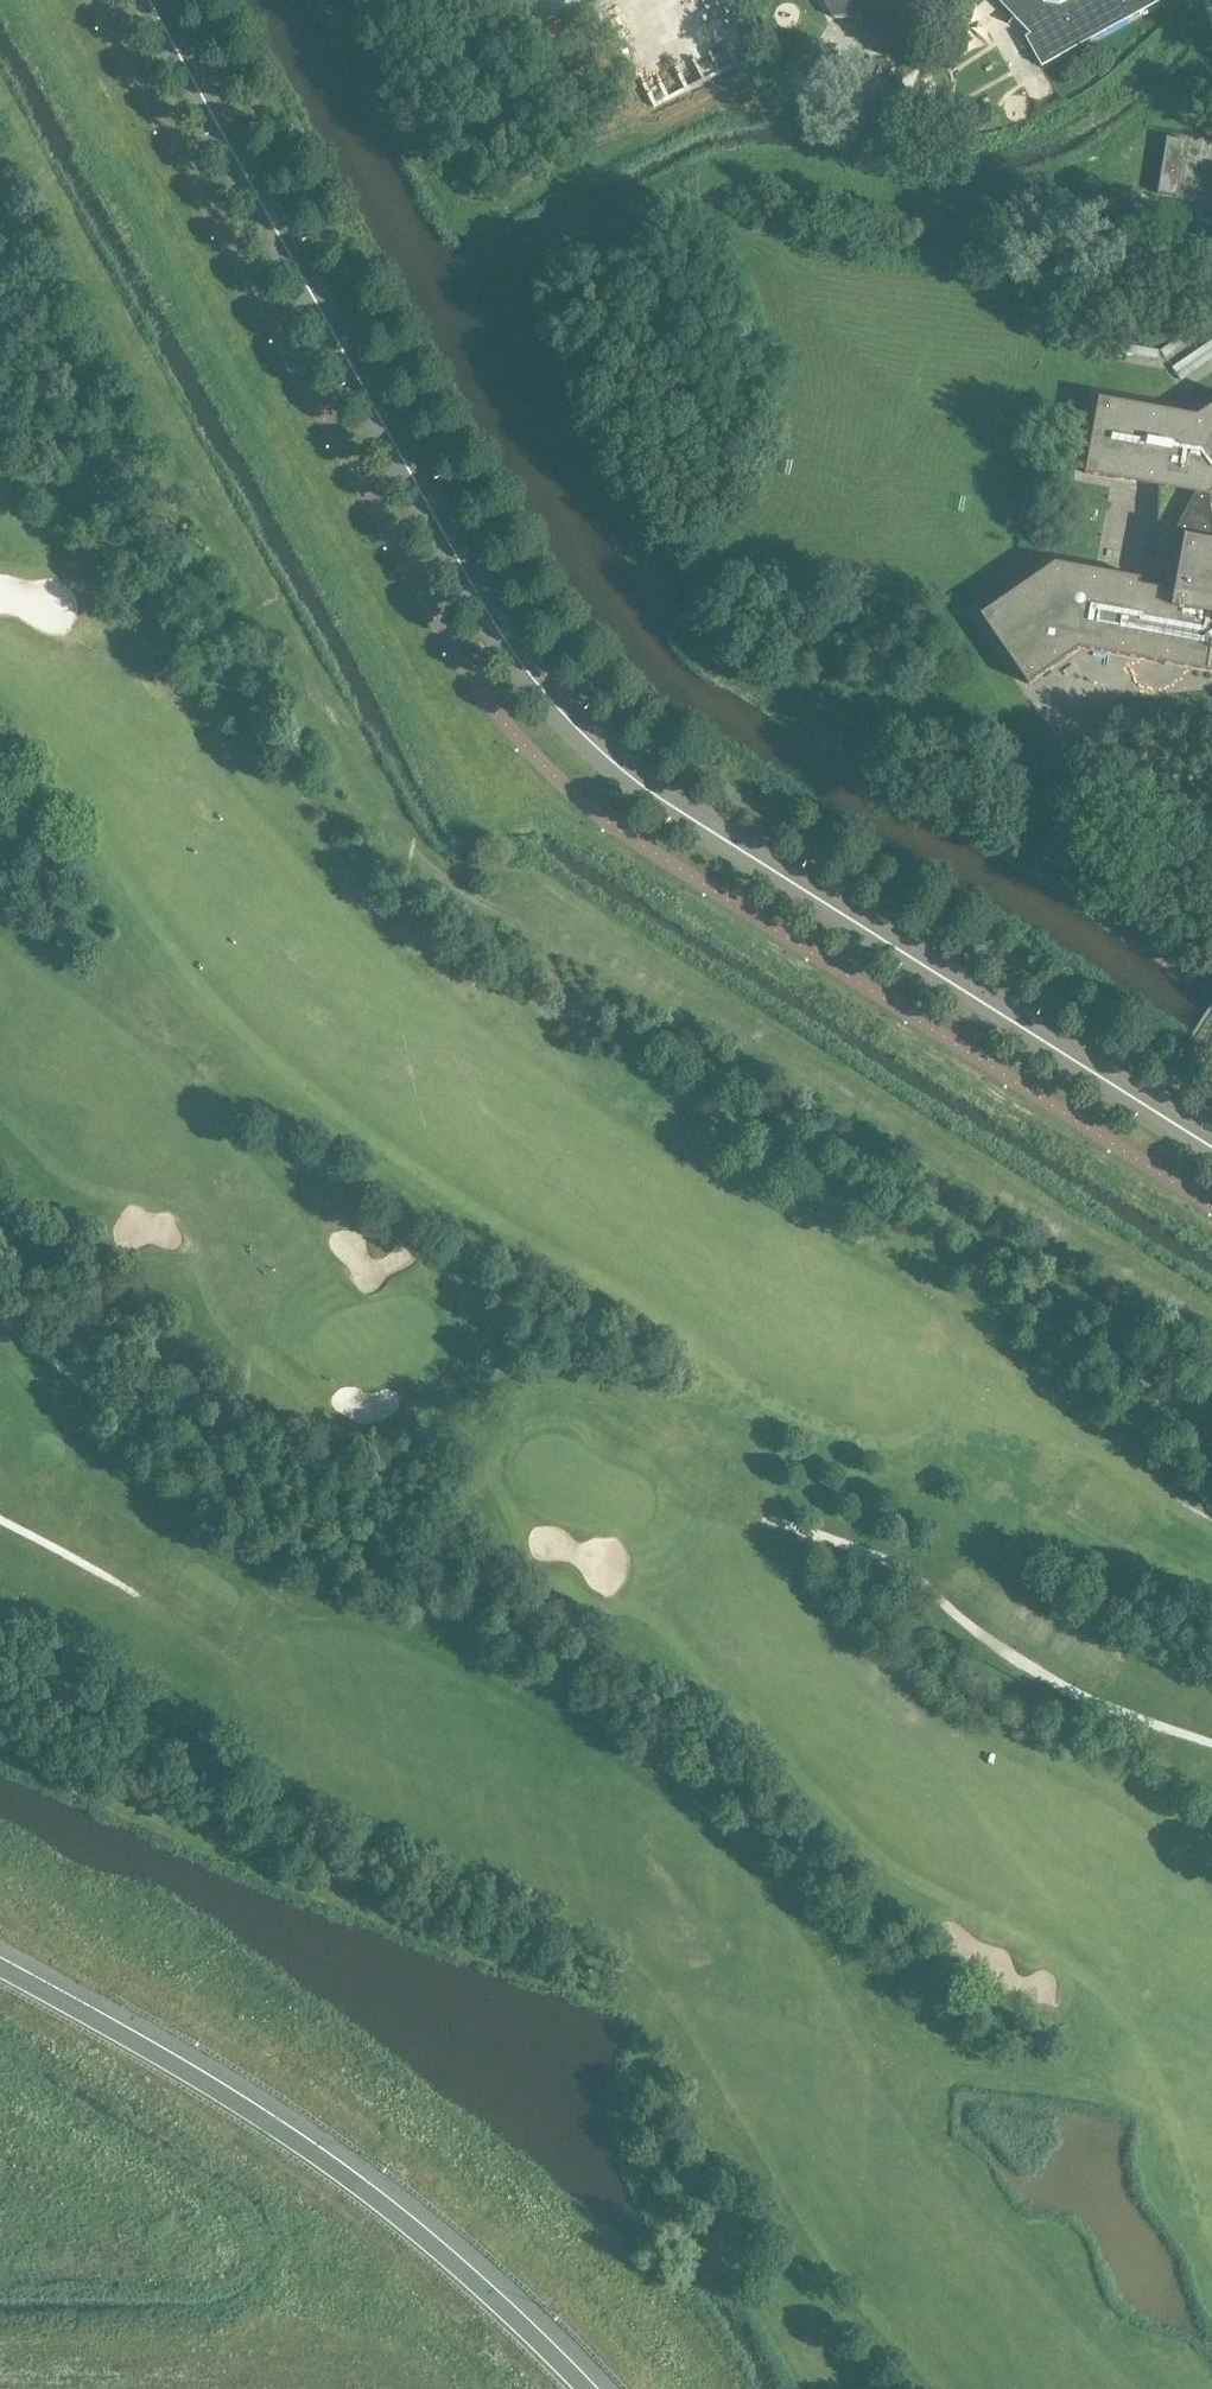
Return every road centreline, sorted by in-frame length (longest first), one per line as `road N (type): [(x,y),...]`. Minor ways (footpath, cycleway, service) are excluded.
road 1 (tertiary): [(1211,1146),(631,776),(544,692),(478,592),(151,0)]
road 2 (motorway): [(586,2388),(538,2334),(376,2193),(171,2062),(0,1967)]

